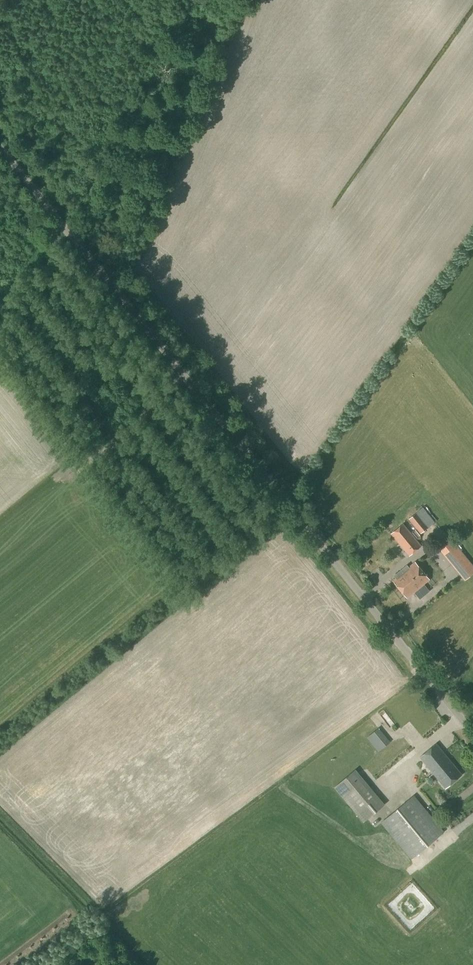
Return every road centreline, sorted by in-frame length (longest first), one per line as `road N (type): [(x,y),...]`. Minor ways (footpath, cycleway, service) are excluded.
road 1 (unclassified): [(472,732),(0,151)]

